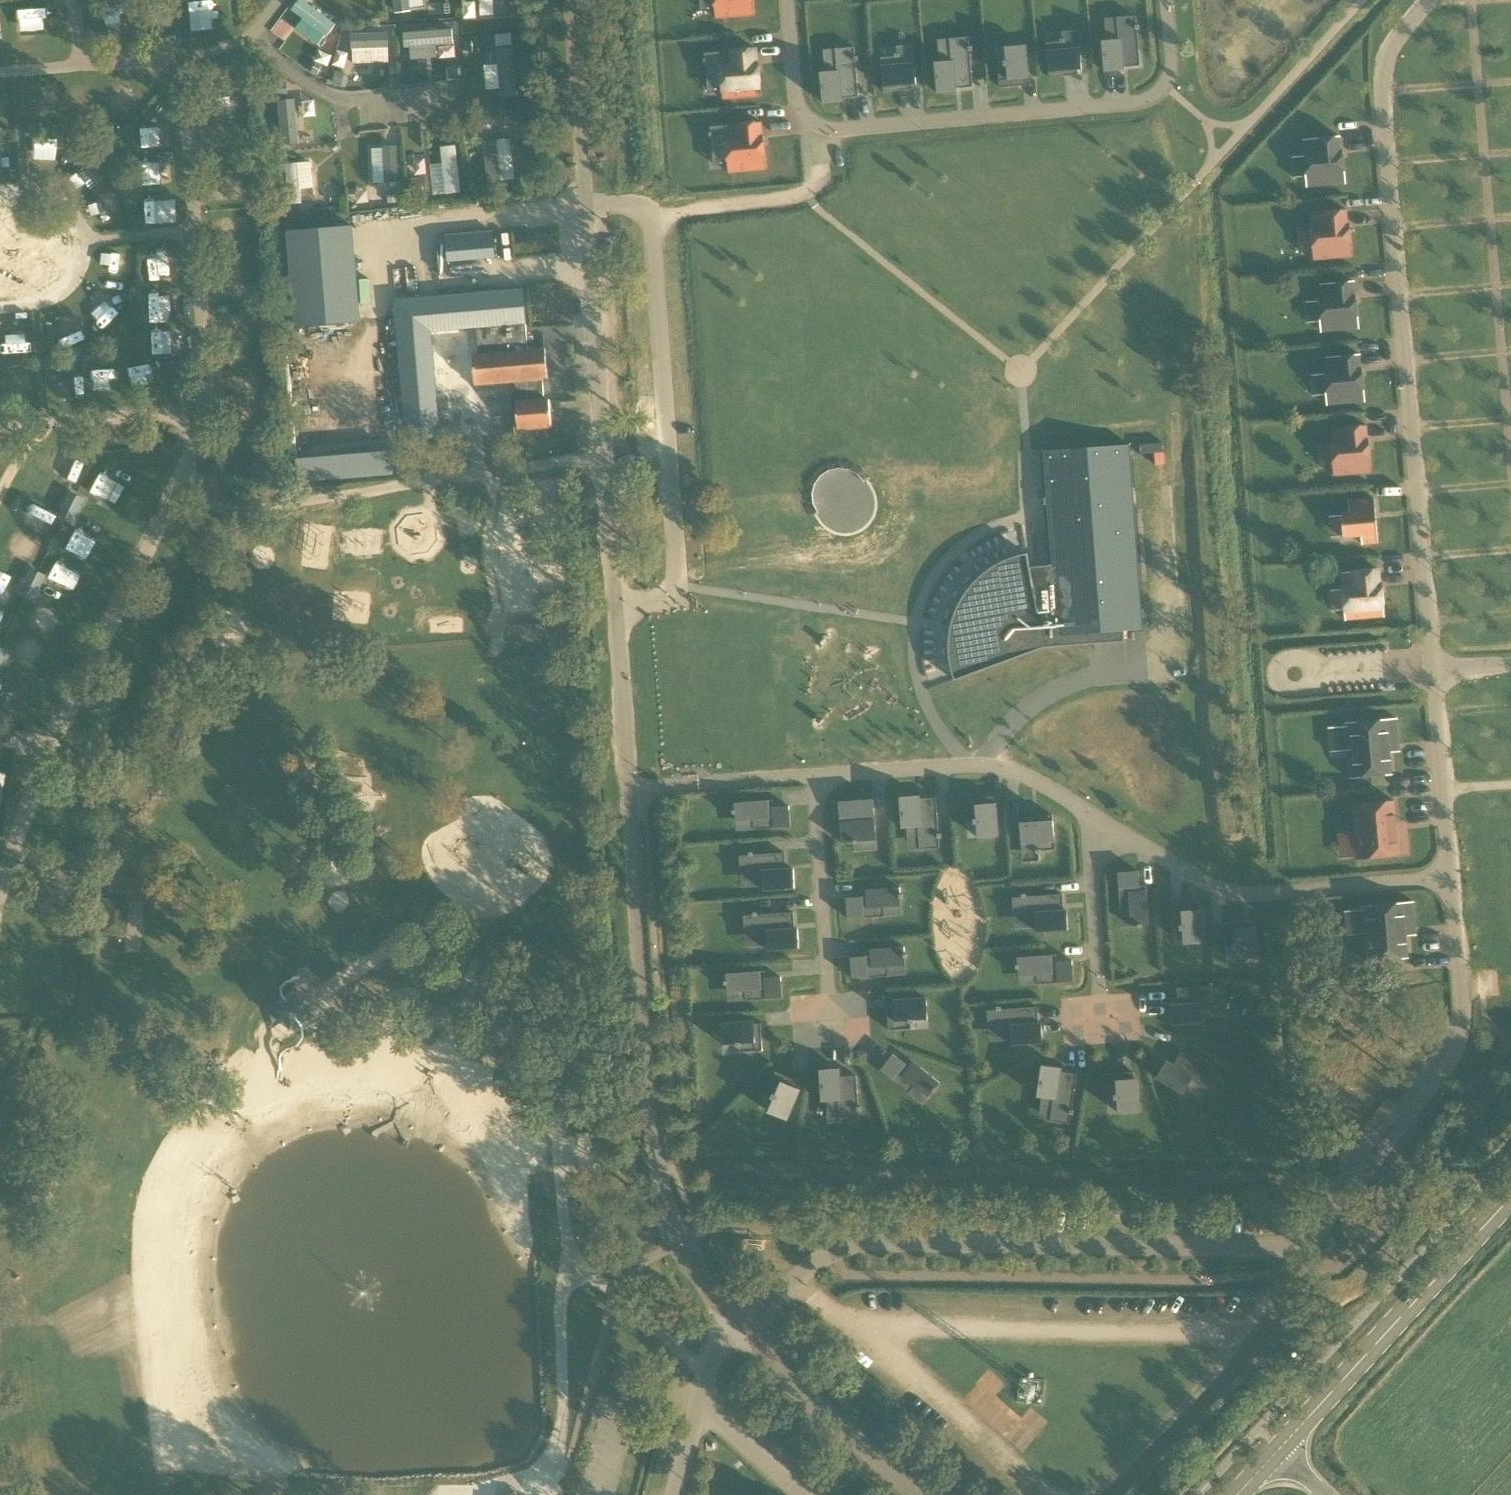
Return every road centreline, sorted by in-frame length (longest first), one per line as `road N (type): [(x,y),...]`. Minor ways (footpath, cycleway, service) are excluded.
road 1 (unclassified): [(920,1494),(773,1363),(752,1325),(701,1276),(670,1211),(660,1171),(606,459)]
road 2 (secondary): [(1280,1449),(1510,1198)]
road 3 (track): [(651,223),(807,192),(822,179),(828,130)]

